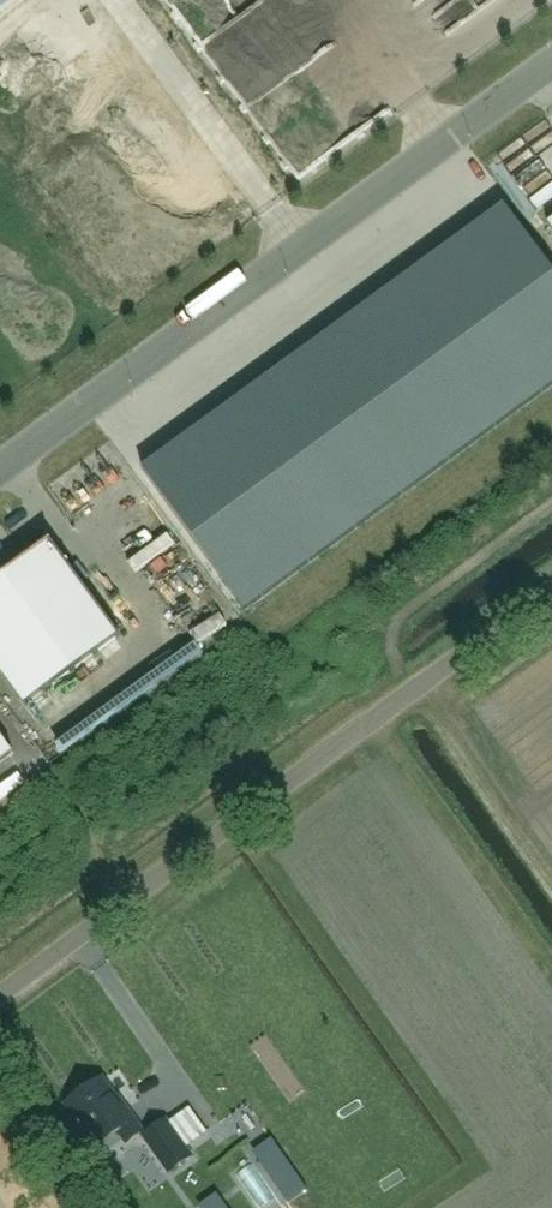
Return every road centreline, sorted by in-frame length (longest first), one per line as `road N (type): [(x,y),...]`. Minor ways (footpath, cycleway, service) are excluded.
road 1 (unclassified): [(0,999),(551,591)]
road 2 (unclassified): [(0,473),(551,66)]

